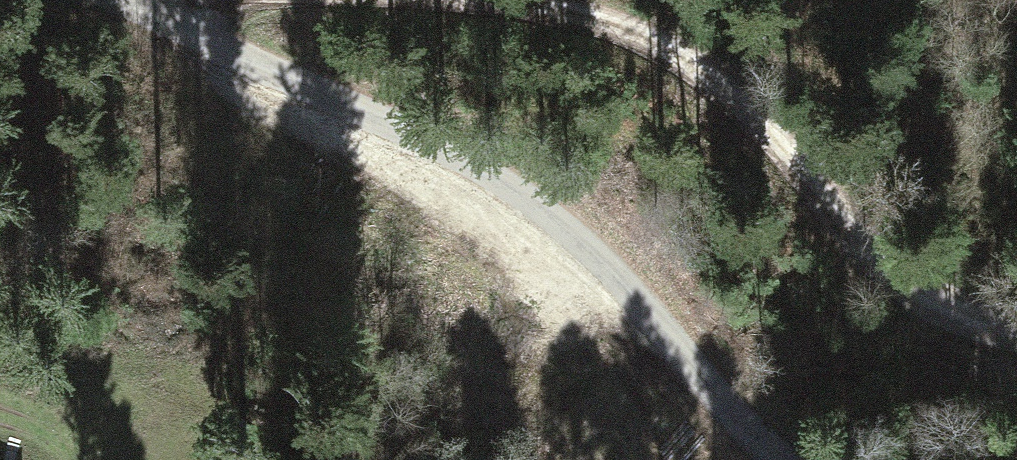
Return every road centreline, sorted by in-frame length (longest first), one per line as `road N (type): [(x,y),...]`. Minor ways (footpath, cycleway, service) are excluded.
road 1 (unclassified): [(137,0),(547,212),(608,267),(723,411),(779,459)]
road 2 (track): [(544,0),(597,11),(694,58),(947,321),(993,339),(1016,337)]

